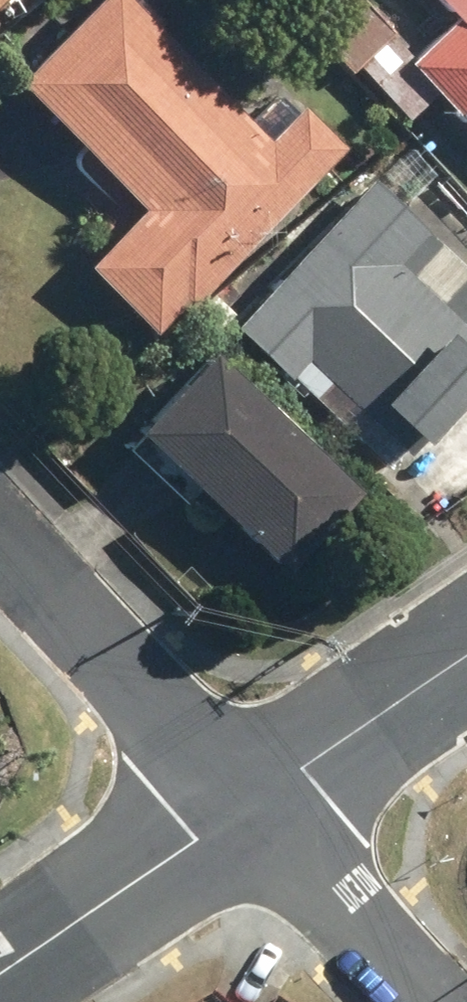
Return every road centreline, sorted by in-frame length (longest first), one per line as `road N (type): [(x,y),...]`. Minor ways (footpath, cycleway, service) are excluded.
road 1 (residential): [(0,553),(238,809)]
road 2 (residential): [(238,809),(0,972)]
road 3 (residential): [(466,649),(238,809)]
road 4 (residential): [(238,809),(419,1001)]

